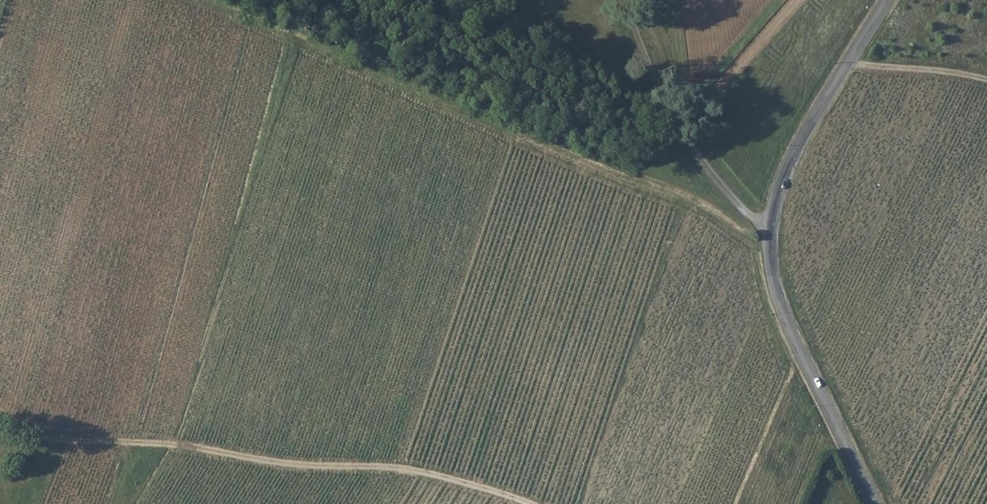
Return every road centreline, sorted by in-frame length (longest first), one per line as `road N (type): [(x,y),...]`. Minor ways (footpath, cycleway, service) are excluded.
road 1 (unclassified): [(874,503),(791,331),(771,278),(768,233),(785,169),(886,0)]
road 2 (track): [(526,503),(397,470),(62,442),(0,409)]
road 3 (track): [(768,233),(725,193),(672,114),(625,0)]

